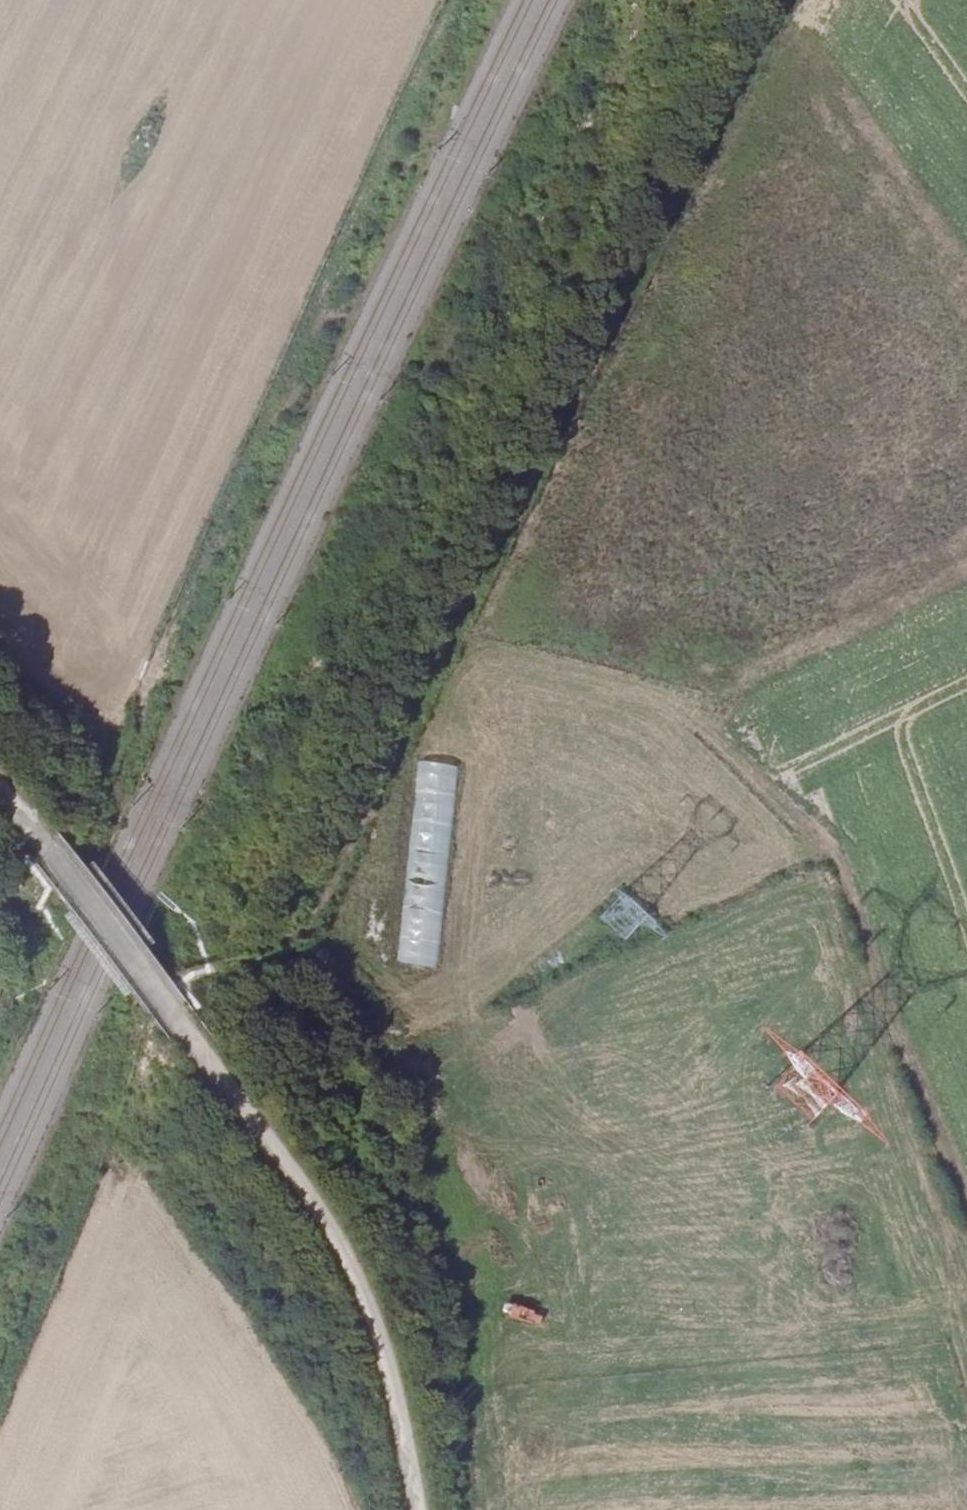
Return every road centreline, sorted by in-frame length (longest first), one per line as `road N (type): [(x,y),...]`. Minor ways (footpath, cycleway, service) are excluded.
road 1 (track): [(424,1509),(361,1272),(85,890),(0,786)]

